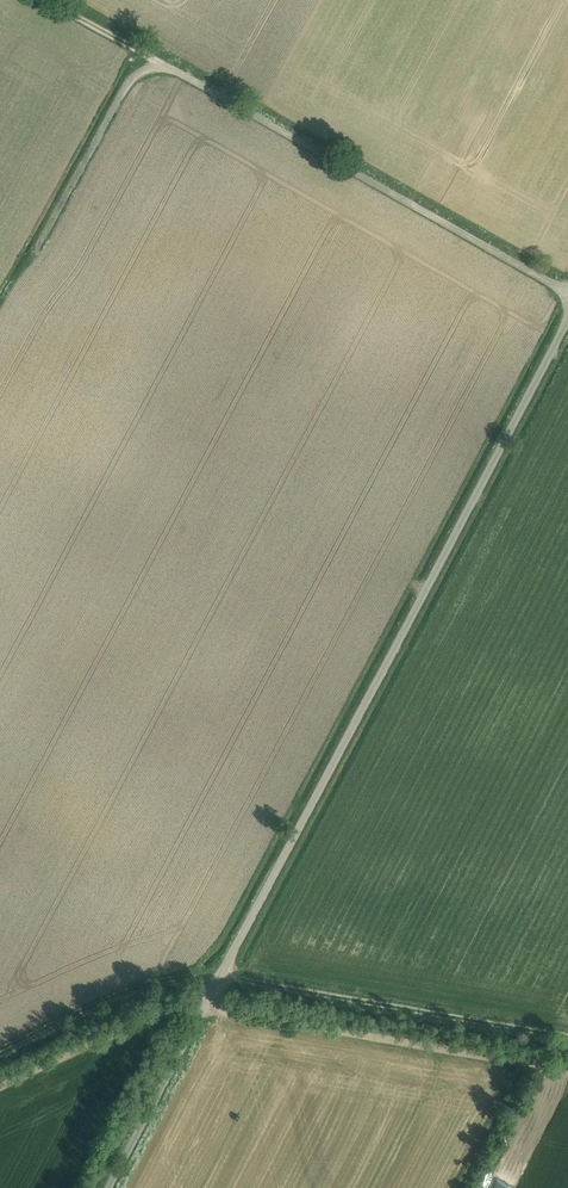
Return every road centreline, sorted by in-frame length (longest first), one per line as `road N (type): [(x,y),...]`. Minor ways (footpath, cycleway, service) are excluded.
road 1 (track): [(567,317),(108,1187)]
road 2 (track): [(45,241),(131,84),(166,66),(567,291)]
road 3 (track): [(567,1035),(221,975),(157,979),(0,1050)]
road 4 (track): [(567,1069),(203,1010),(162,1015),(0,1087)]
road 5 (track): [(49,0),(166,66)]

